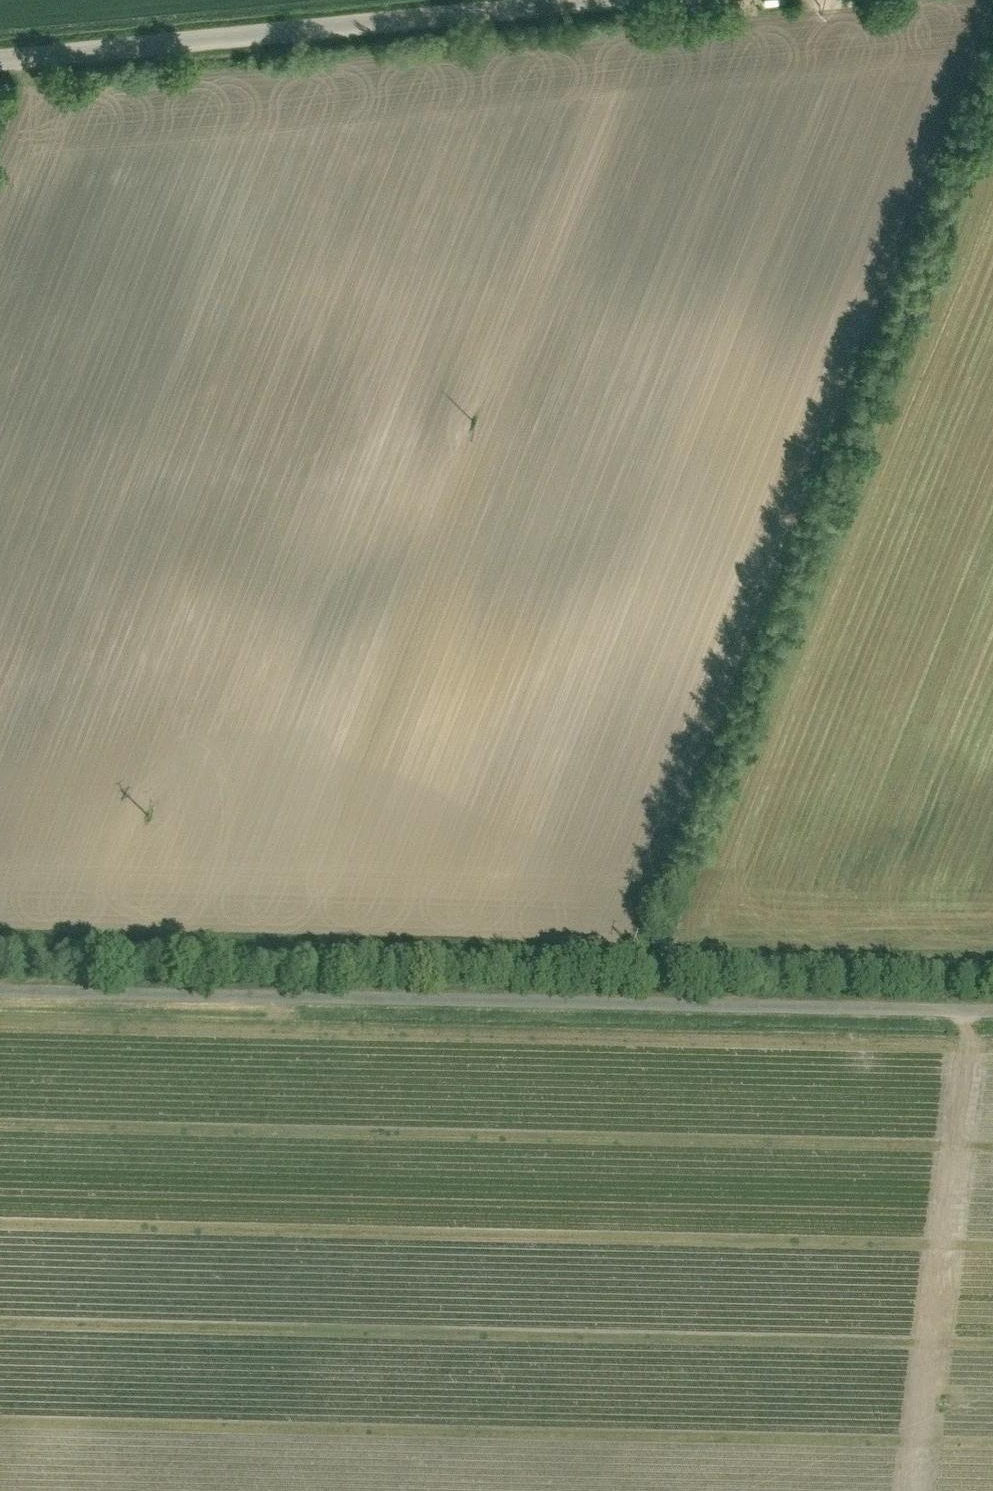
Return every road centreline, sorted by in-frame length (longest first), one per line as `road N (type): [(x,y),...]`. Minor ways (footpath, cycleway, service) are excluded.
road 1 (residential): [(0,975),(992,993)]
road 2 (residential): [(0,56),(578,0)]

